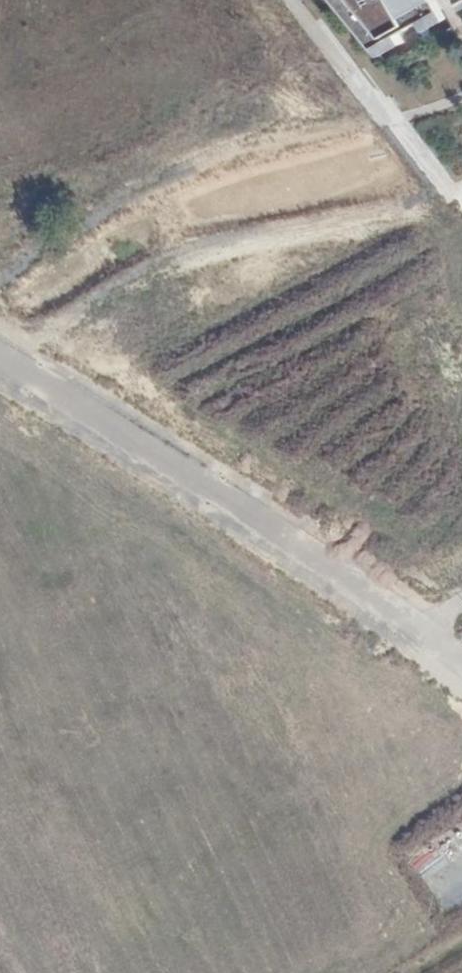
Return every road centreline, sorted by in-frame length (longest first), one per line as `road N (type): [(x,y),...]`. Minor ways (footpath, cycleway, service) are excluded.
road 1 (residential): [(0,366),(417,628)]
road 2 (residential): [(0,783),(417,628)]

